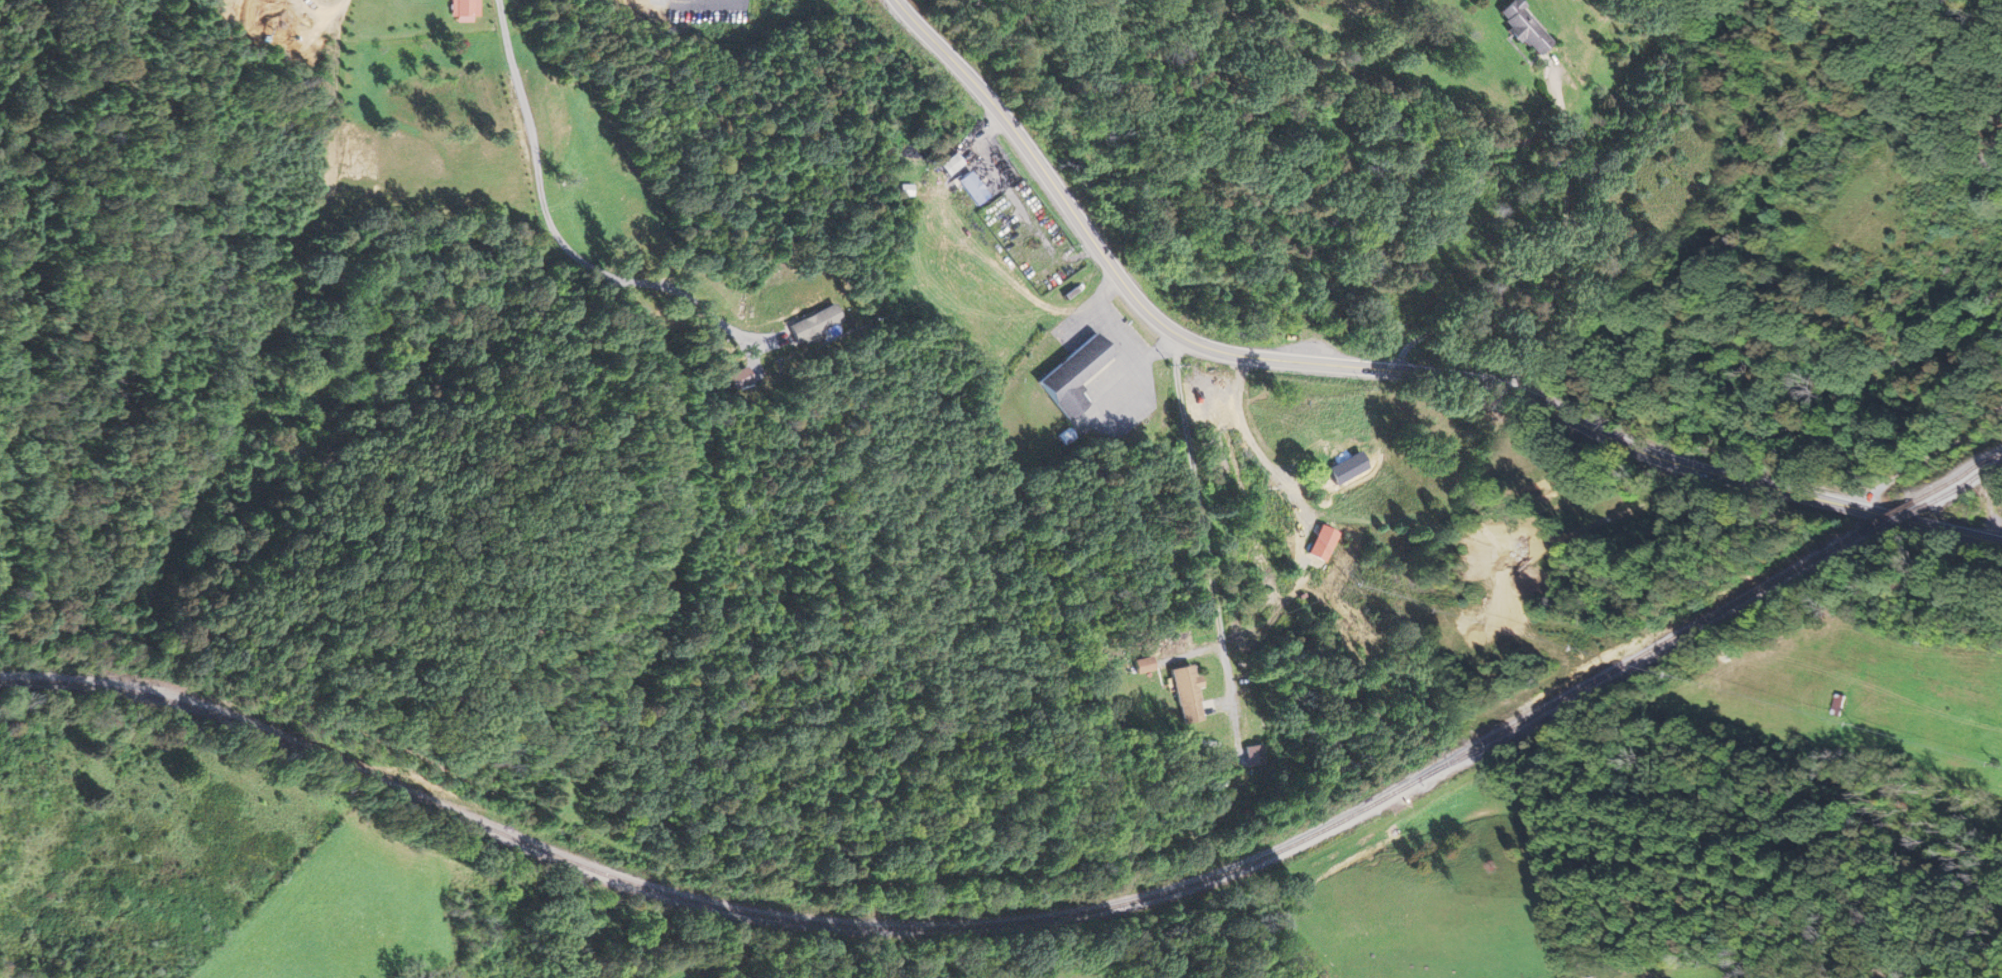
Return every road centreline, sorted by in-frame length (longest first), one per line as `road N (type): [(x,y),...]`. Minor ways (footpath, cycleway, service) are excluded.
road 1 (primary): [(2001,544),(1647,454),(1465,378),(1227,355),(1190,342),(1126,291),(1022,138),(895,0)]
road 2 (residential): [(25,977),(0,834)]

